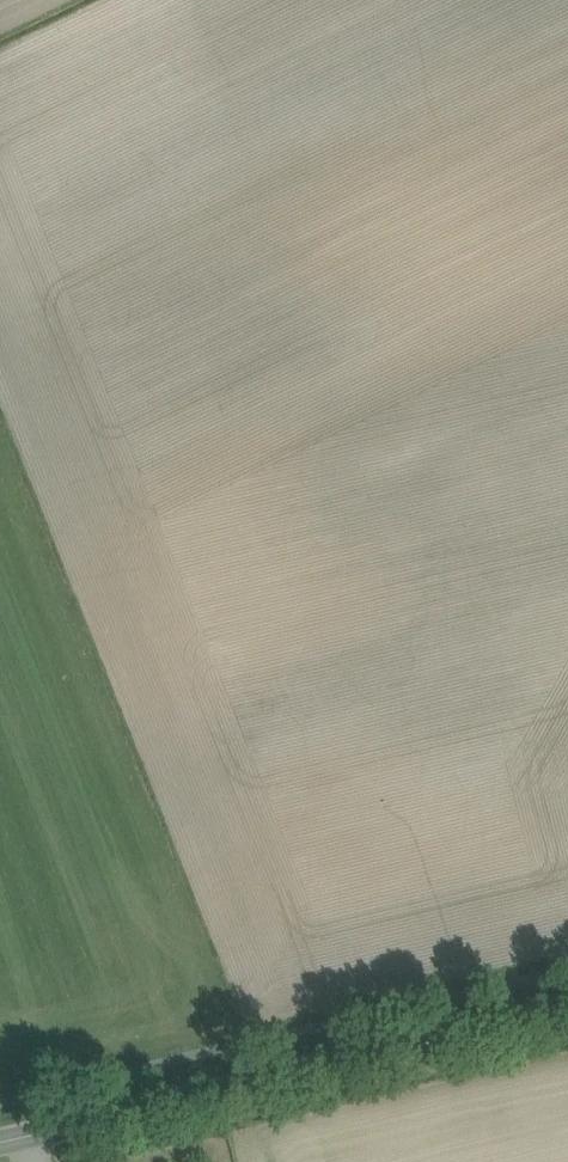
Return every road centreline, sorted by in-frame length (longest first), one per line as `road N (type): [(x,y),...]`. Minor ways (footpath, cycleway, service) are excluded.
road 1 (tertiary): [(0,1143),(567,1010)]

